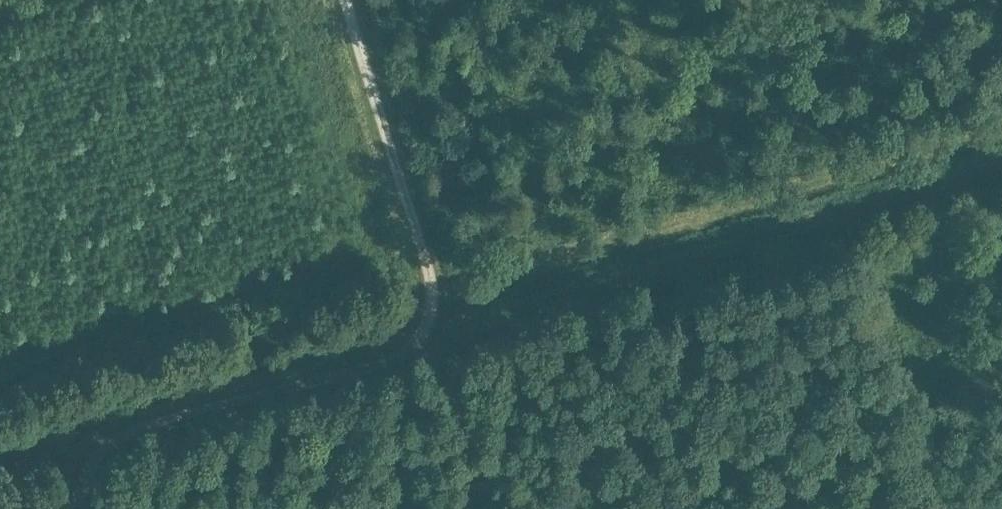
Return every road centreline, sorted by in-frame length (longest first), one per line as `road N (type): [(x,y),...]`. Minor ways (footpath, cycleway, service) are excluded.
road 1 (track): [(57,508),(48,481),(67,432),(444,338),(346,0)]

